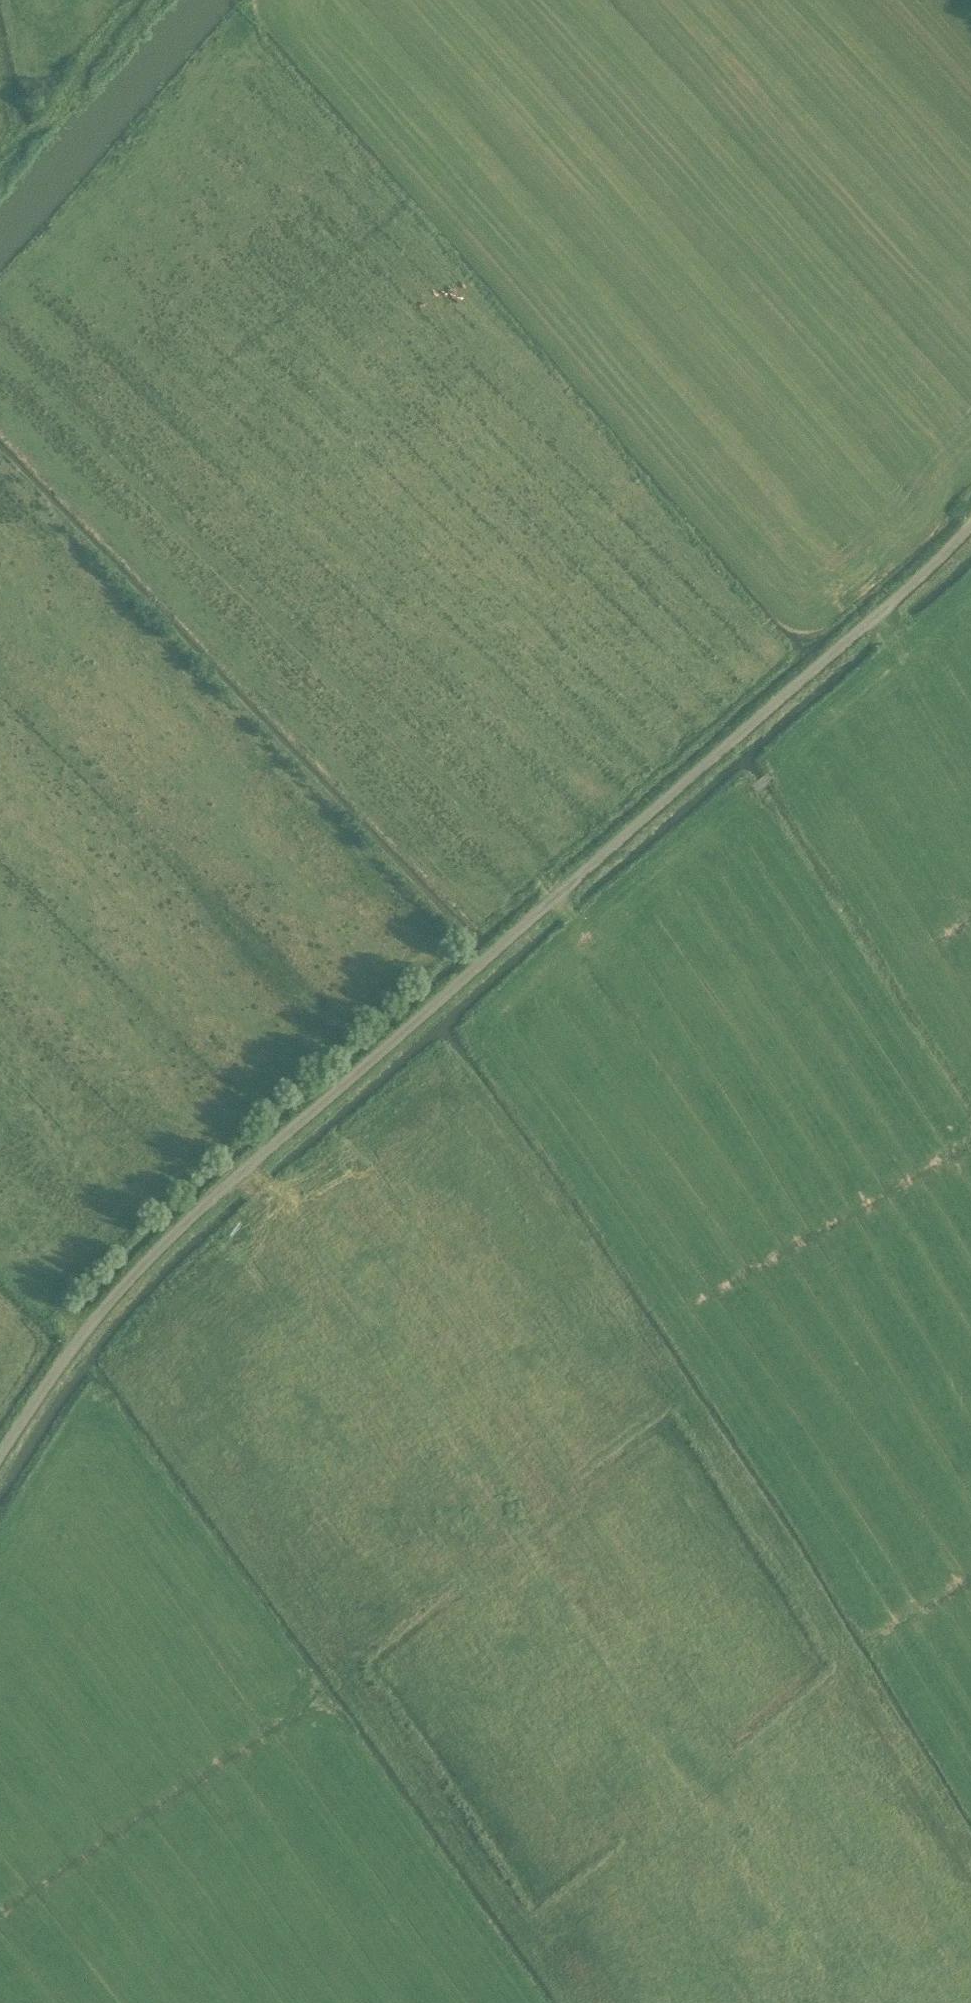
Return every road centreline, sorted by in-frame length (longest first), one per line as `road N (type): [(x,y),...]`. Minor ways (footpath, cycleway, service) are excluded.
road 1 (unclassified): [(0,1476),(91,1333),(174,1248),(970,527)]

